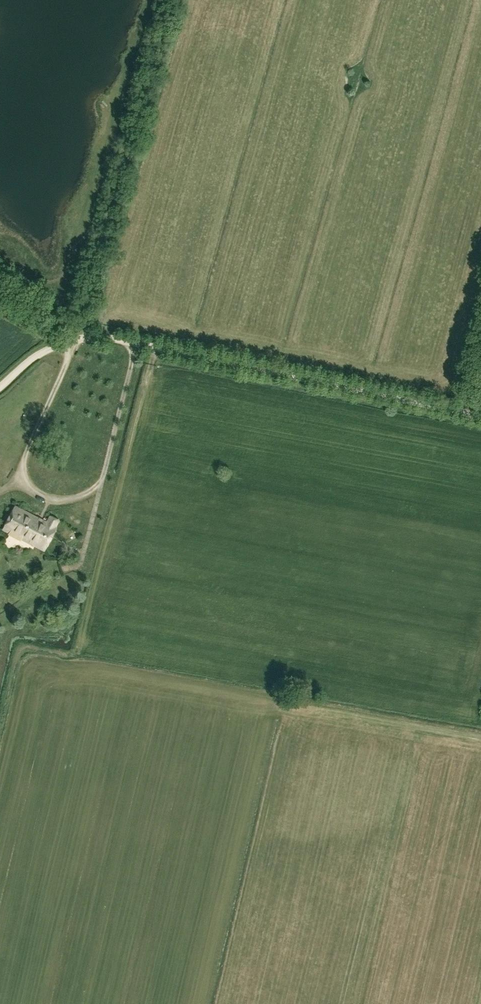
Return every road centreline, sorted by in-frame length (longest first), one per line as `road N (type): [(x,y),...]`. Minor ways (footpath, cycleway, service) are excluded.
road 1 (track): [(480,415),(104,338),(51,347),(0,387)]

